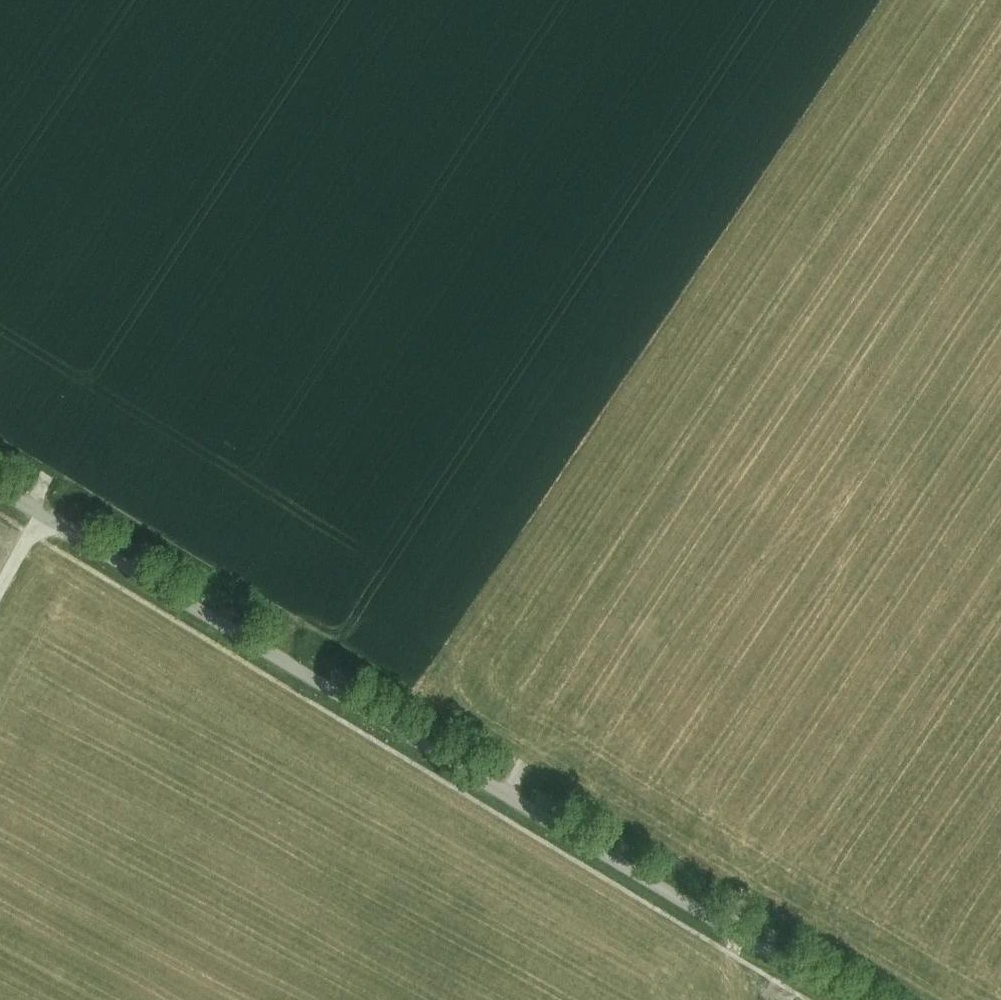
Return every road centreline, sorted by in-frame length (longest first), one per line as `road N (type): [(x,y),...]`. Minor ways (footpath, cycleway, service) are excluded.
road 1 (unclassified): [(850,999),(0,488)]

